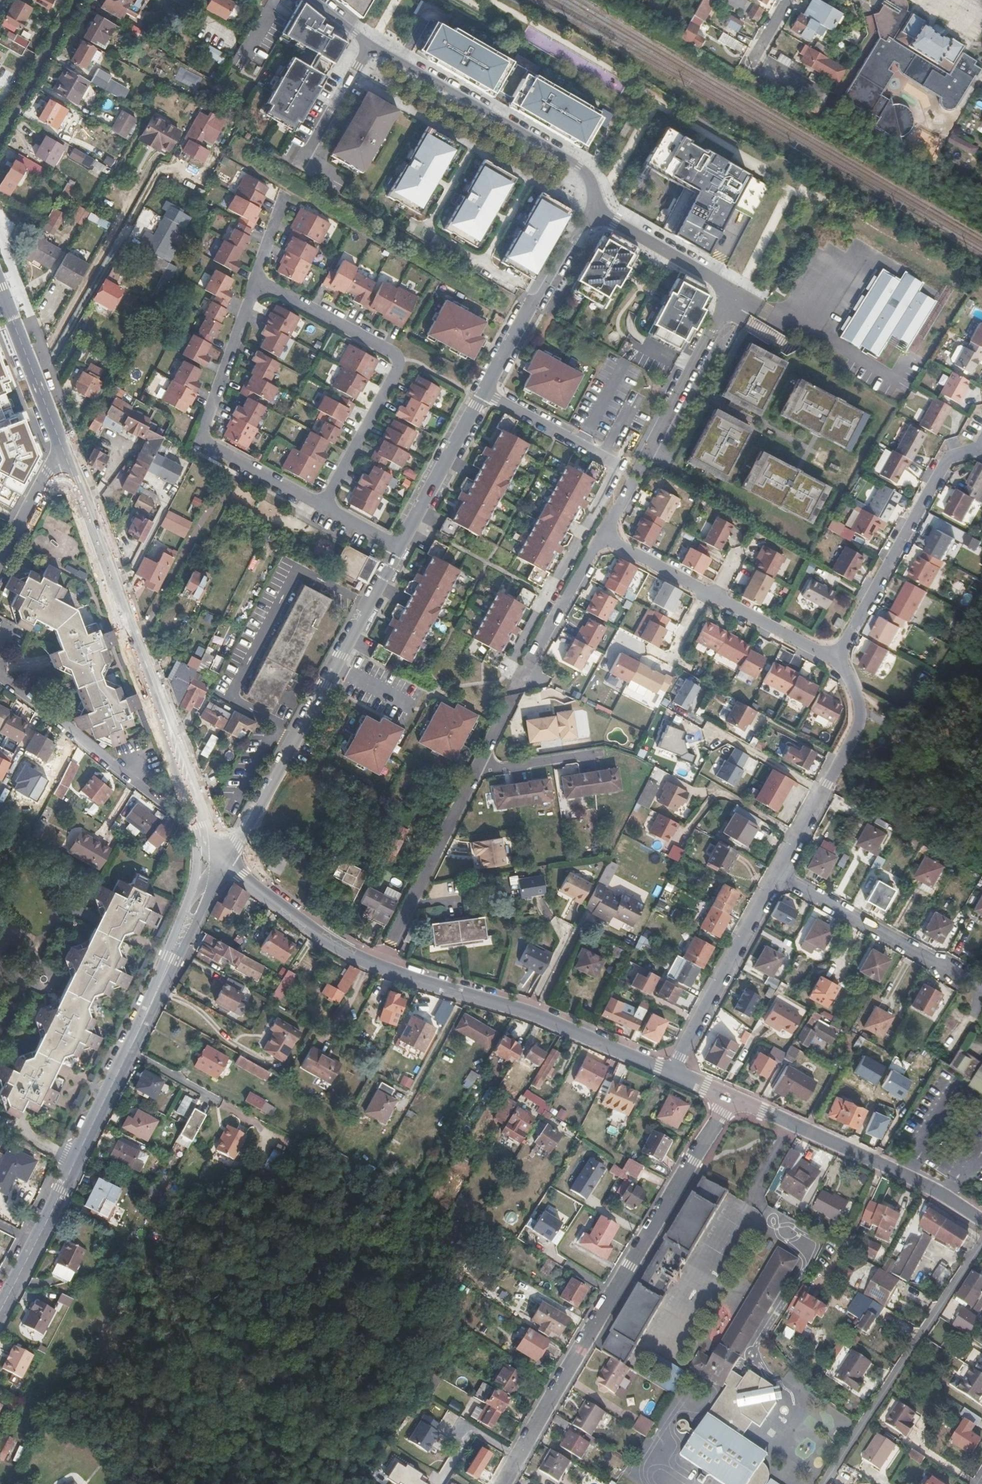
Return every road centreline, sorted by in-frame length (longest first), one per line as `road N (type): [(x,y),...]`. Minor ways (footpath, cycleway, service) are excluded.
road 1 (residential): [(215,851),(198,907),(0,1314)]
road 2 (residential): [(380,968),(603,534)]
road 3 (residential): [(731,1098),(503,1483)]
road 4 (residential): [(67,455),(215,851)]
road 5 (residential): [(484,393),(618,465),(509,668)]
road 6 (residential): [(215,851),(238,845),(399,548)]
road 7 (residential): [(257,279),(399,358),(323,506)]
road 8 (residential): [(380,968),(534,1013),(673,1075)]
road 9 (residential): [(323,506),(203,435),(257,279)]
road 10 (residential): [(591,209),(593,188),(580,167),(369,46)]
road 11 (residential): [(731,1098),(909,1177),(981,1221)]
road 12 (residential): [(603,534),(732,289)]
road 13 (residential): [(839,662),(949,462),(981,453)]
road 14 (residential): [(776,875),(860,721),(858,698),(839,662)]
road 15 (residential): [(673,1075),(776,875)]
road 16 (residential): [(776,875),(968,980)]
road 17 (residential): [(171,812),(0,676)]
road 18 (residential): [(215,851),(315,934),(380,968)]
road 19 (residential): [(0,288),(67,455)]
road 20 (residential): [(399,548),(484,393)]
road 21 (residential): [(591,209),(732,289)]
road 22 (residential): [(709,591),(670,661),(624,637),(613,654)]
road 23 (residential): [(839,662),(714,594)]
road 24 (residential): [(474,146),(352,75)]
road 25 (residential): [(67,455),(47,472),(0,558)]
road 26 (residential): [(709,591),(603,534)]

